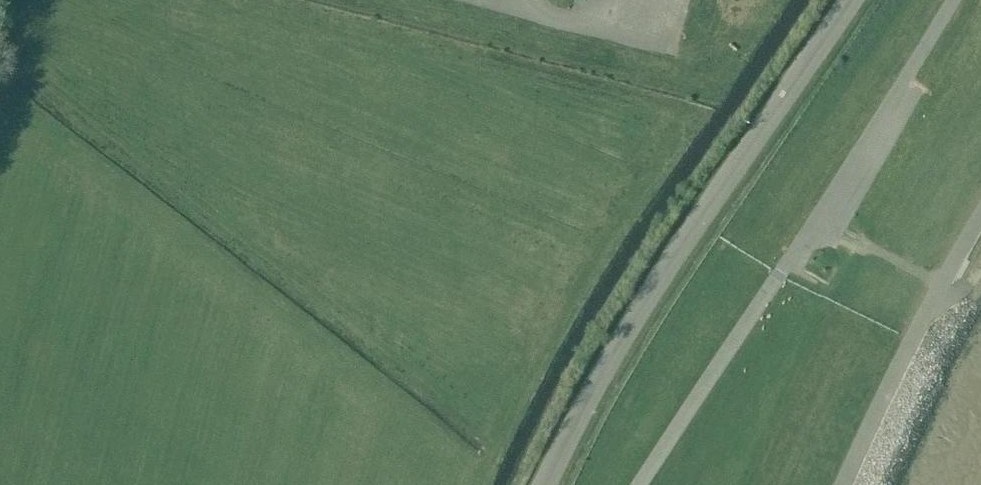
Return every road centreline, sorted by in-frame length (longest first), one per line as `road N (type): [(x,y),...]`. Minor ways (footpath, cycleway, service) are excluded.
road 1 (unclassified): [(551,484),(645,315),(859,0)]
road 2 (unclassified): [(958,0),(651,484)]
road 3 (unclassified): [(845,484),(910,340),(980,219)]

